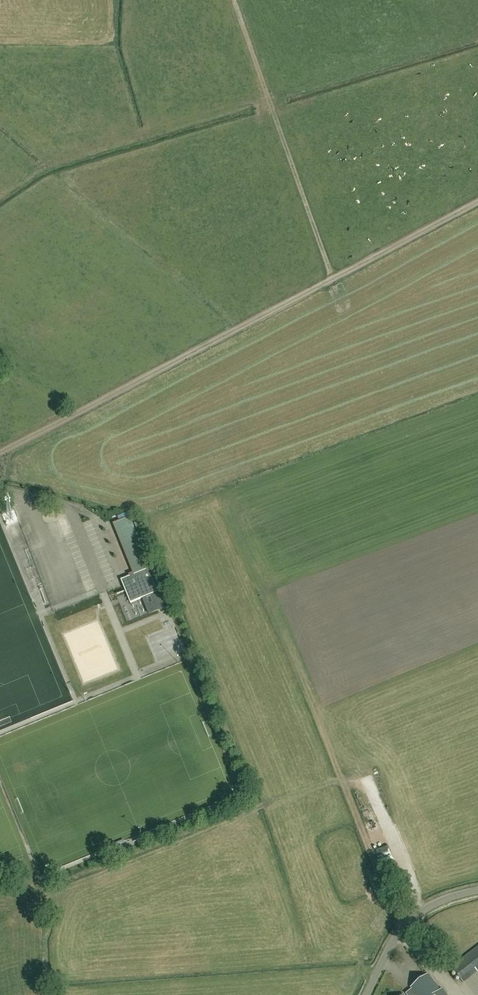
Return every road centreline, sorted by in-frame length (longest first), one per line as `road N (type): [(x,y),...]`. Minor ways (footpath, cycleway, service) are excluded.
road 1 (track): [(477,201),(0,455)]
road 2 (track): [(333,278),(233,0)]
road 3 (unclassified): [(371,994),(414,920),(477,892)]

